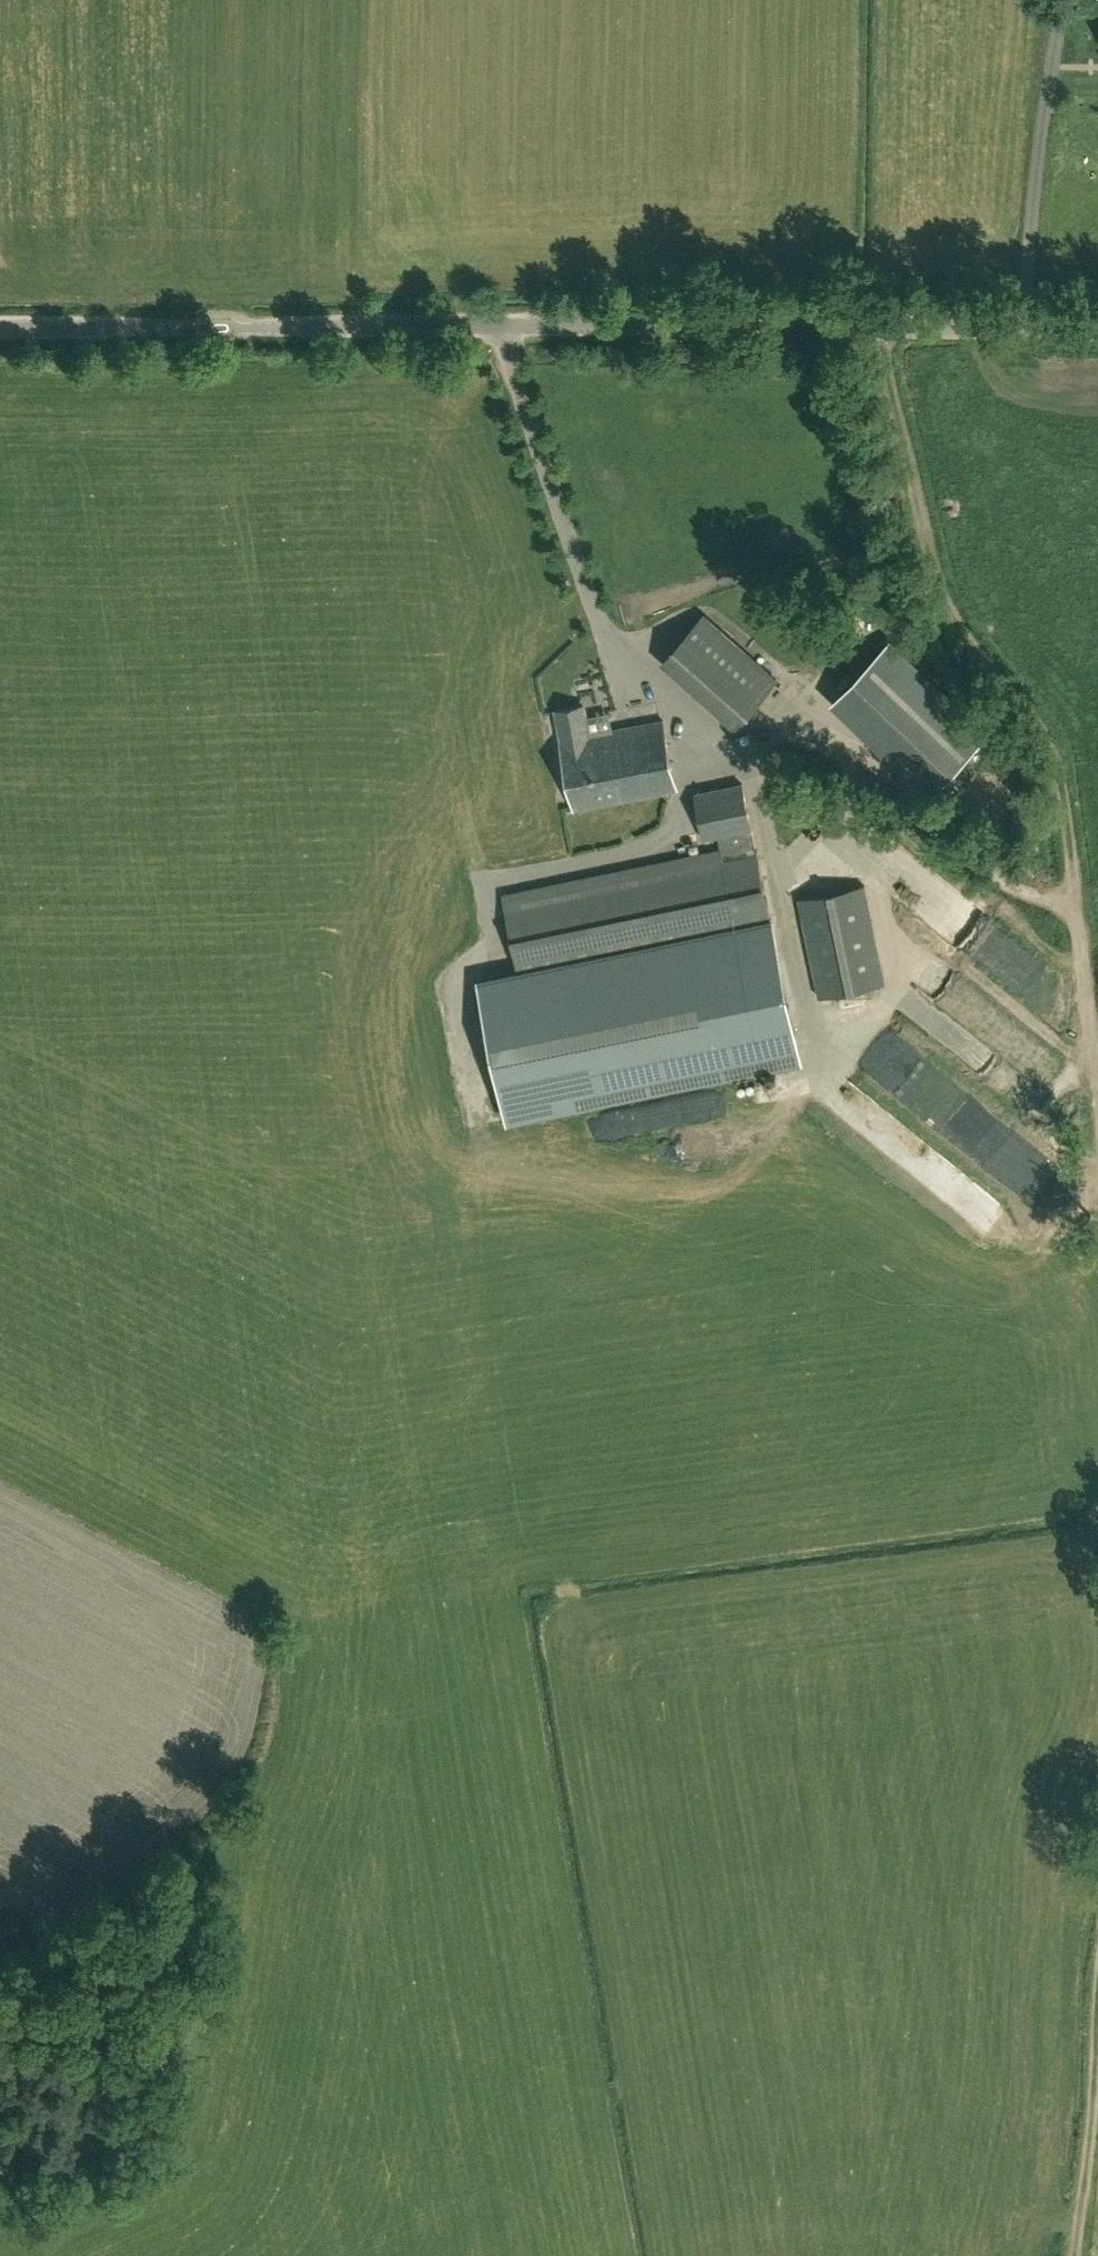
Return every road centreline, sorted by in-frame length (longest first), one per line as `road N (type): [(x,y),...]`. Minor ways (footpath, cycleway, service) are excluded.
road 1 (unclassified): [(1097,333),(0,328)]

